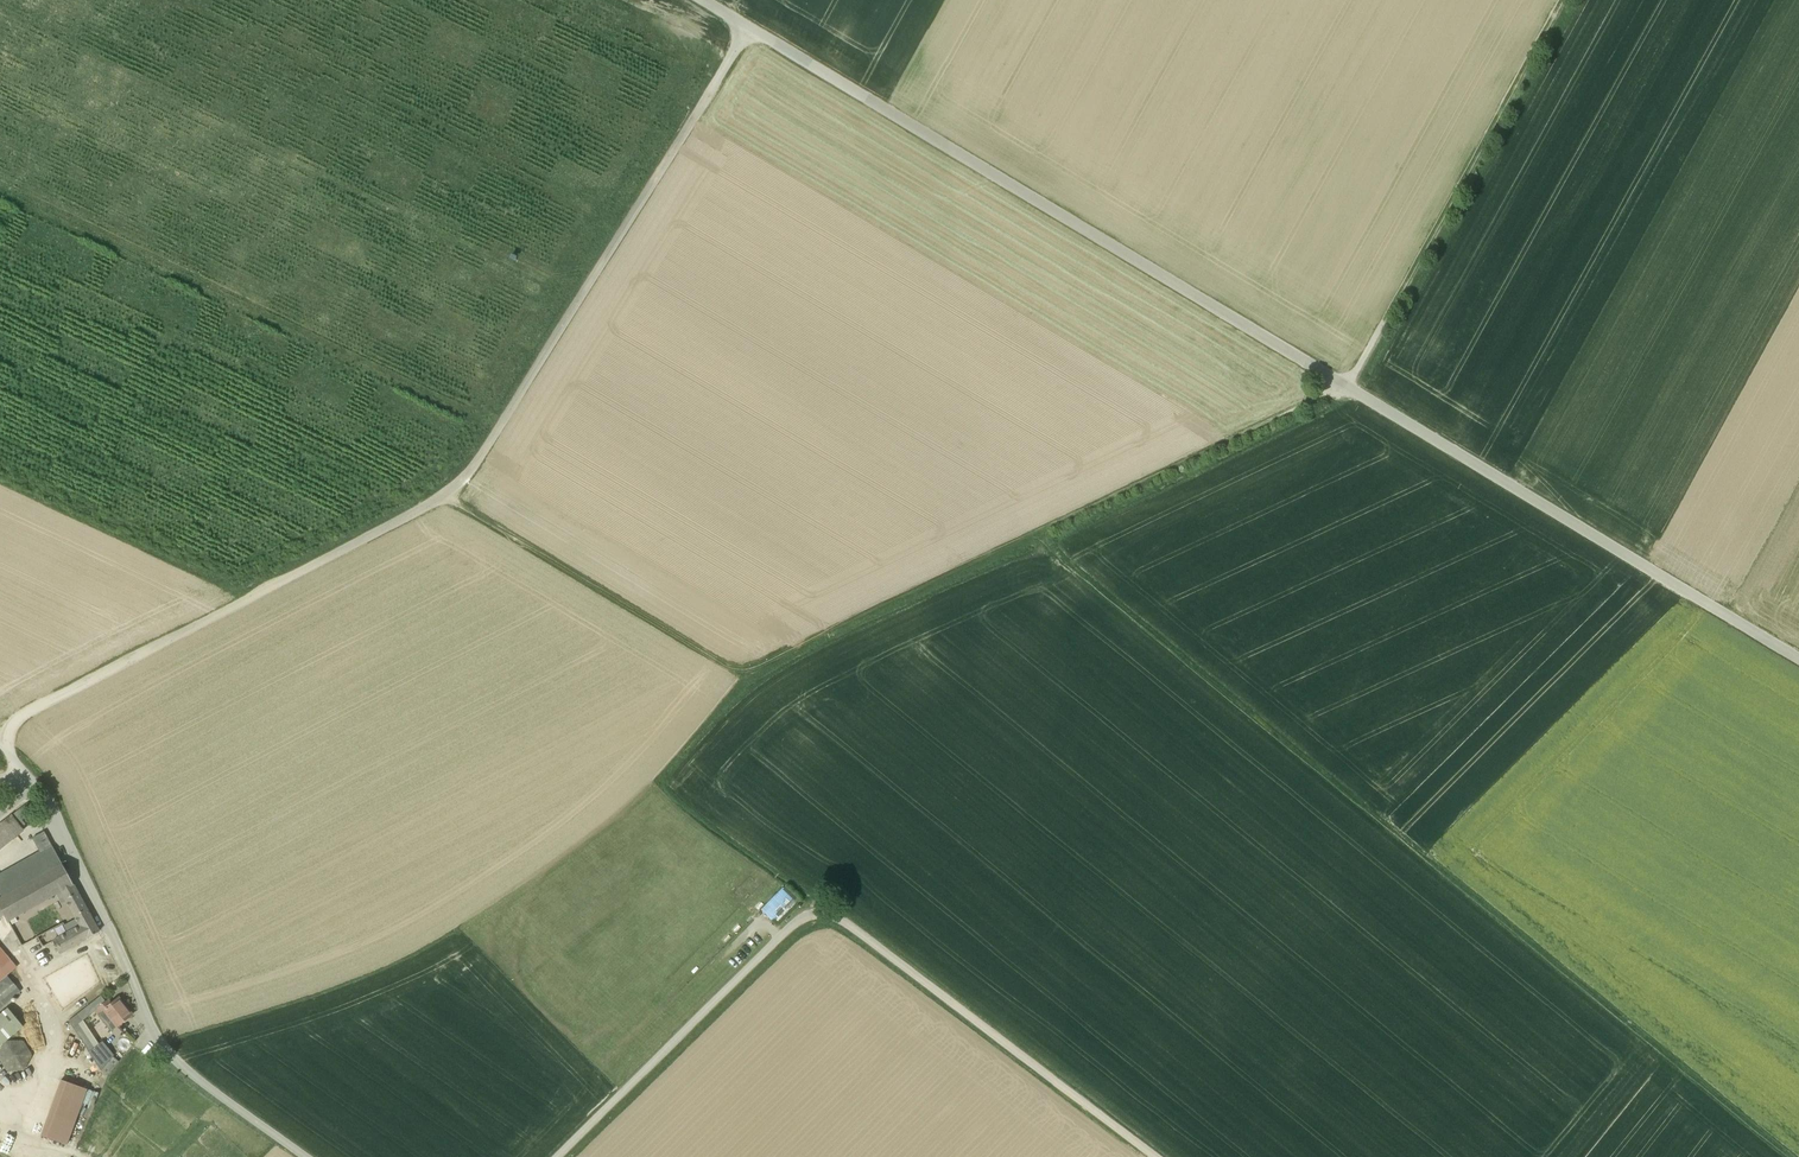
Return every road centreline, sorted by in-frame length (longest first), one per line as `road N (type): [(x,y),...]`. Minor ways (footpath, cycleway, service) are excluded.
road 1 (track): [(1563,0),(1359,369),(1264,425),(756,668),(725,667),(444,496)]
road 2 (unclassified): [(1798,664),(699,0)]
road 3 (track): [(746,28),(495,435),(454,488),(24,713),(0,740)]
road 4 (track): [(1788,1156),(1104,597),(1039,532)]
road 5 (unclassified): [(306,1156),(164,1049),(37,787)]
road 6 (unclassified): [(1156,1156),(841,919),(817,912)]
road 7 (unclassified): [(559,1156),(788,931),(817,912)]

